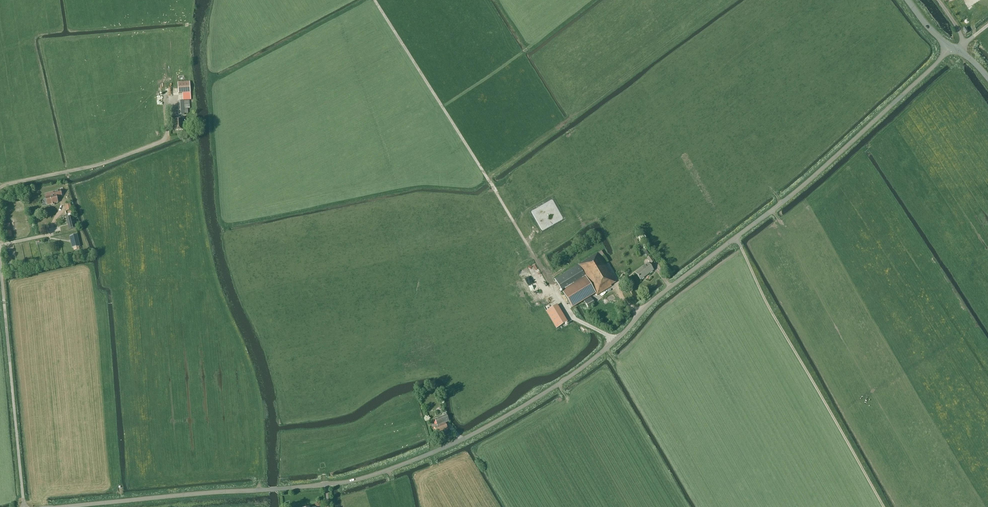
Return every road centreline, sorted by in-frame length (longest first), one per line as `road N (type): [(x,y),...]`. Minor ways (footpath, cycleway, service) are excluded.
road 1 (unclassified): [(54,506),(352,481),(494,423),(607,348),(649,303),(825,167),(949,48)]
road 2 (track): [(737,237),(885,506)]

